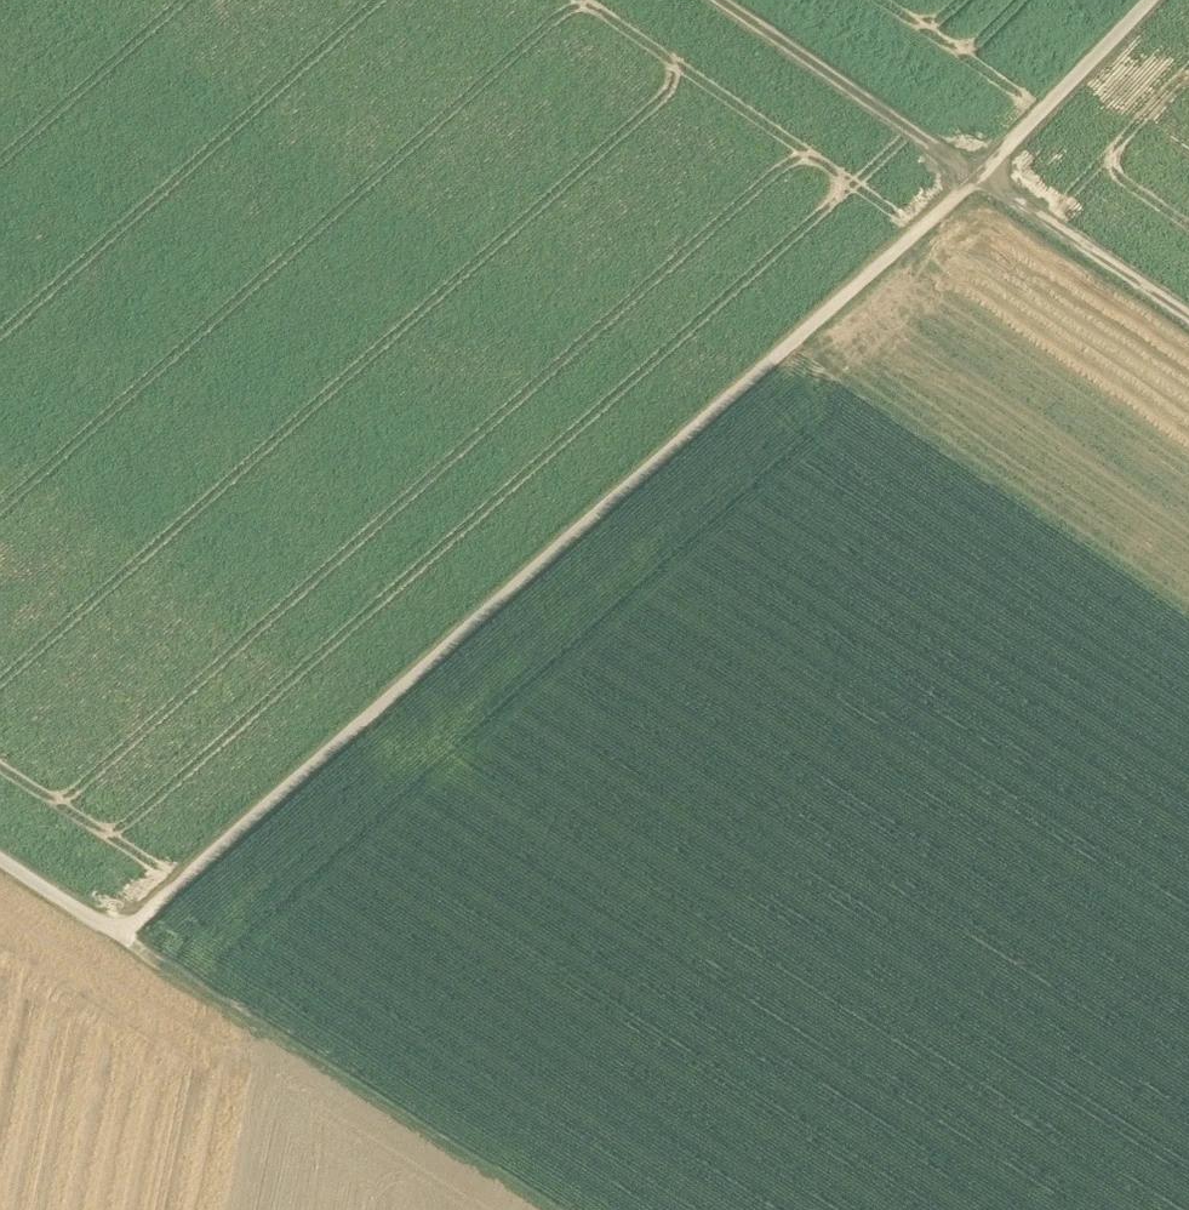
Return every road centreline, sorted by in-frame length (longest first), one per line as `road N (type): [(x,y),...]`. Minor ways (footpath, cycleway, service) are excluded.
road 1 (track): [(1184,0),(997,196),(781,384),(410,737),(124,944)]
road 2 (track): [(703,0),(1188,328)]
road 3 (track): [(540,1209),(124,944)]
road 4 (track): [(124,944),(0,865)]

